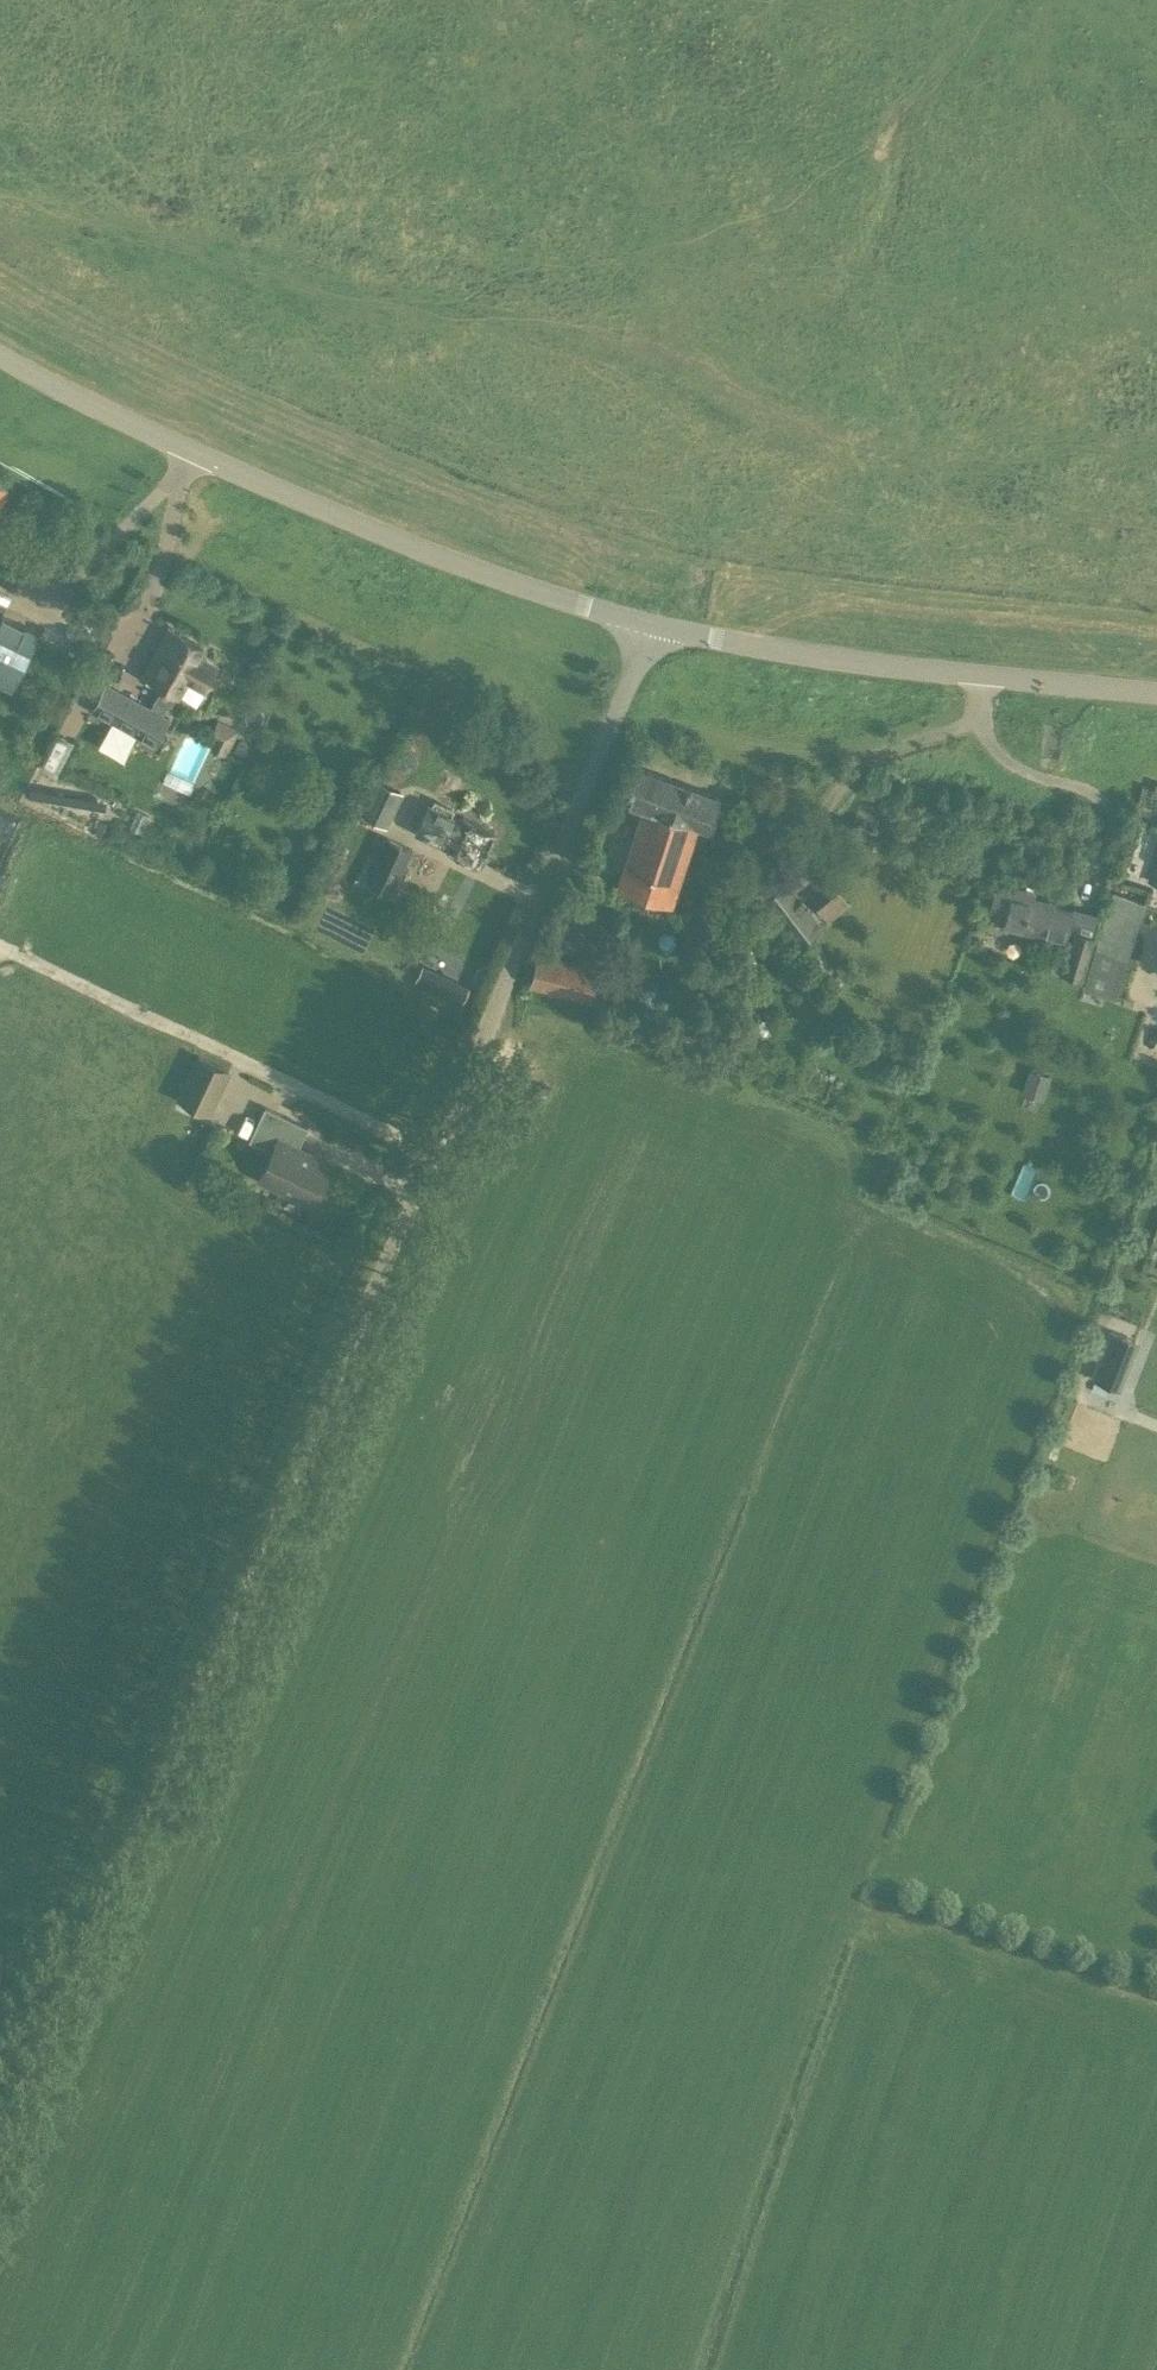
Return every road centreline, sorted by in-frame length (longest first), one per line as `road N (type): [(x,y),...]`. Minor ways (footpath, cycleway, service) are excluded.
road 1 (unclassified): [(0,2161),(653,626)]
road 2 (unclassified): [(653,626),(443,560),(214,465),(0,357)]
road 3 (unclassified): [(1156,695),(828,660),(653,626)]

